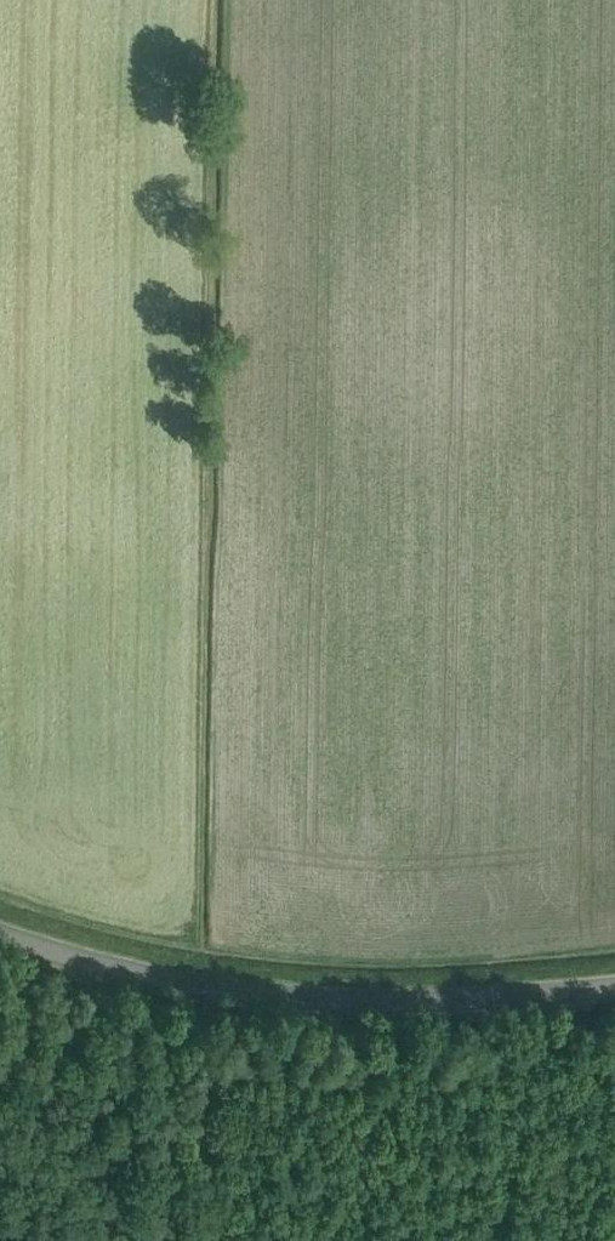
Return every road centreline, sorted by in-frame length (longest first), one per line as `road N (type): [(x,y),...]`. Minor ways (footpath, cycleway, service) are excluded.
road 1 (unclassified): [(614,985),(427,1003),(295,1002),(164,984),(0,936)]

